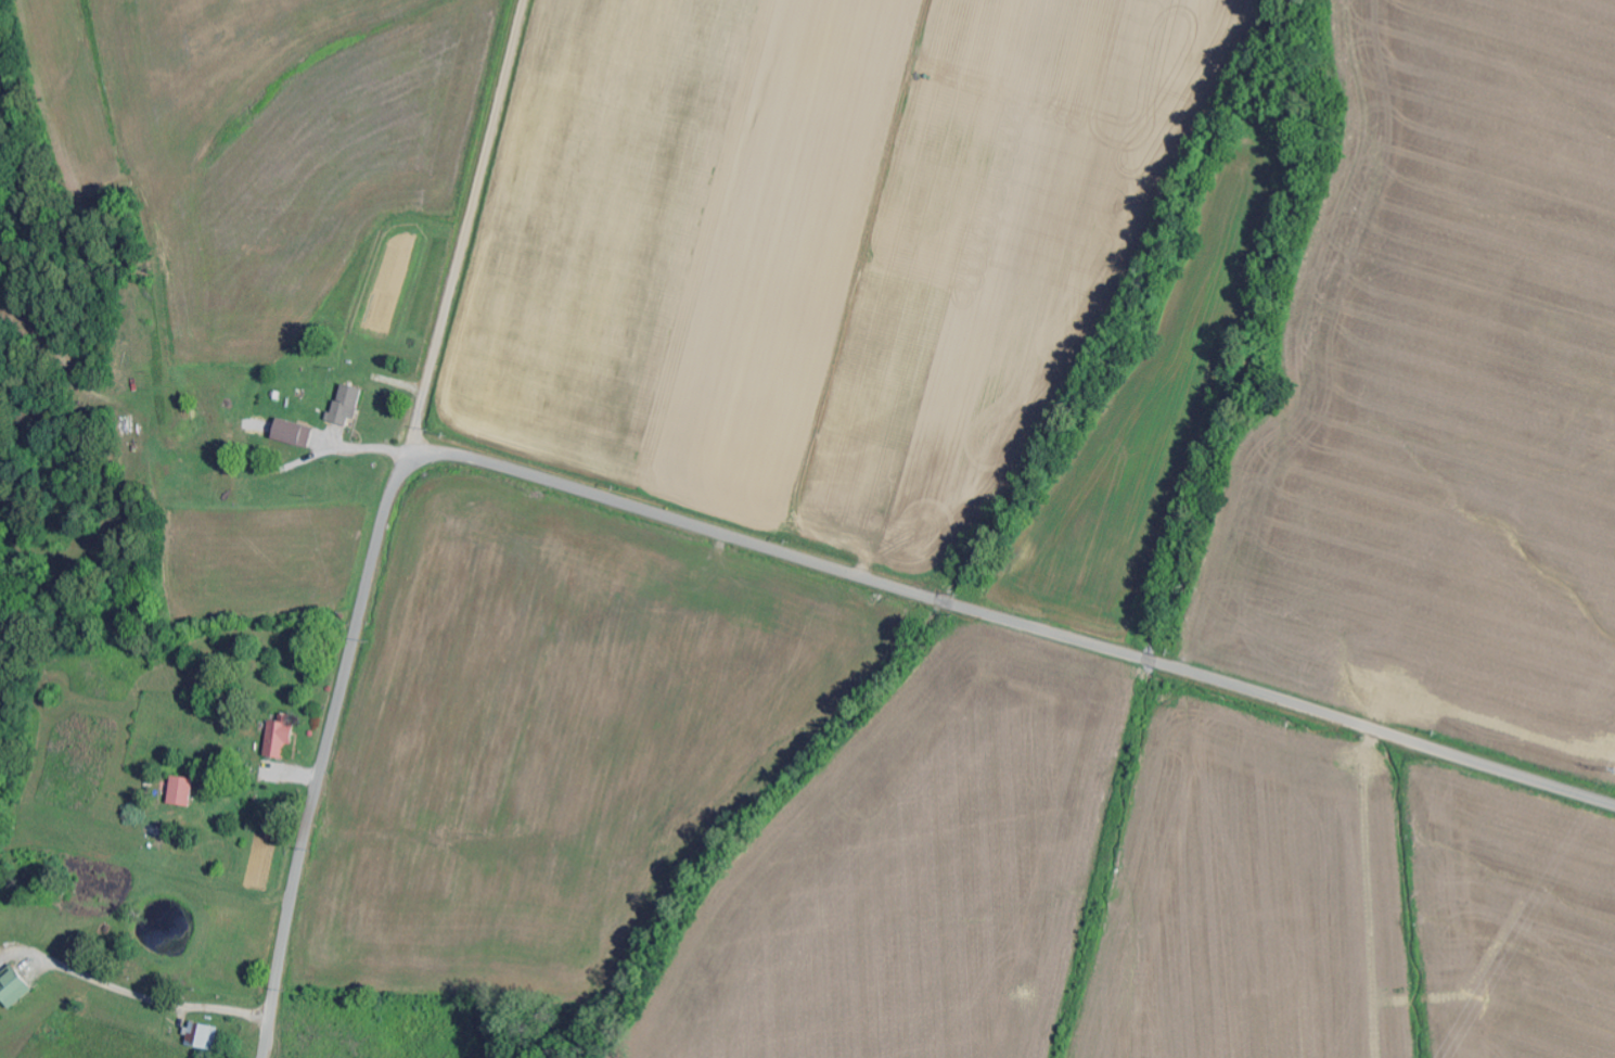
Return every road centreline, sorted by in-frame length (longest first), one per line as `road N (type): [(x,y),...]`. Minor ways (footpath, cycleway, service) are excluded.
road 1 (residential): [(1614,805),(495,463),(438,454),(405,472),(386,517),(299,869),(265,1057)]
road 2 (residential): [(420,460),(432,365),(524,0)]

